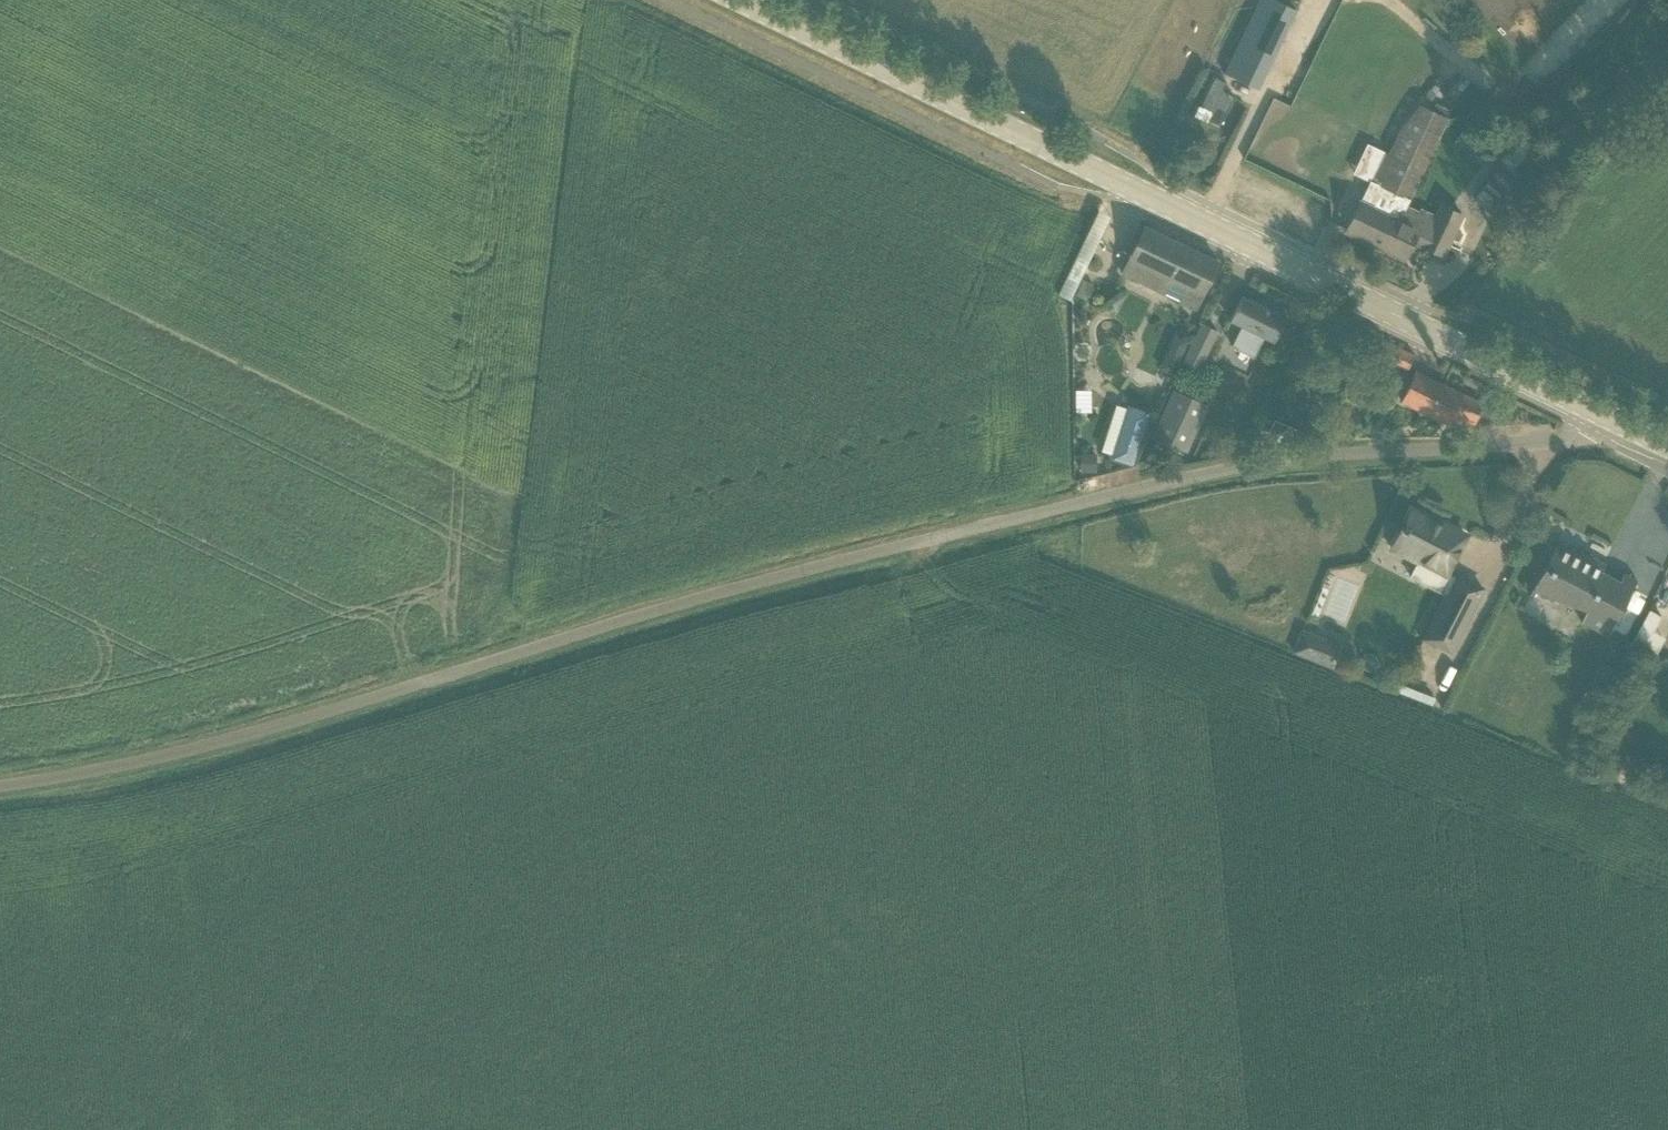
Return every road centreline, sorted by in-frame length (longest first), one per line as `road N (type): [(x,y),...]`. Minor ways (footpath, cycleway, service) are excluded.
road 1 (unclassified): [(0,786),(216,743),(713,595),(1243,465),(1555,440),(1614,421)]
road 2 (secondary): [(1614,421),(742,0)]

